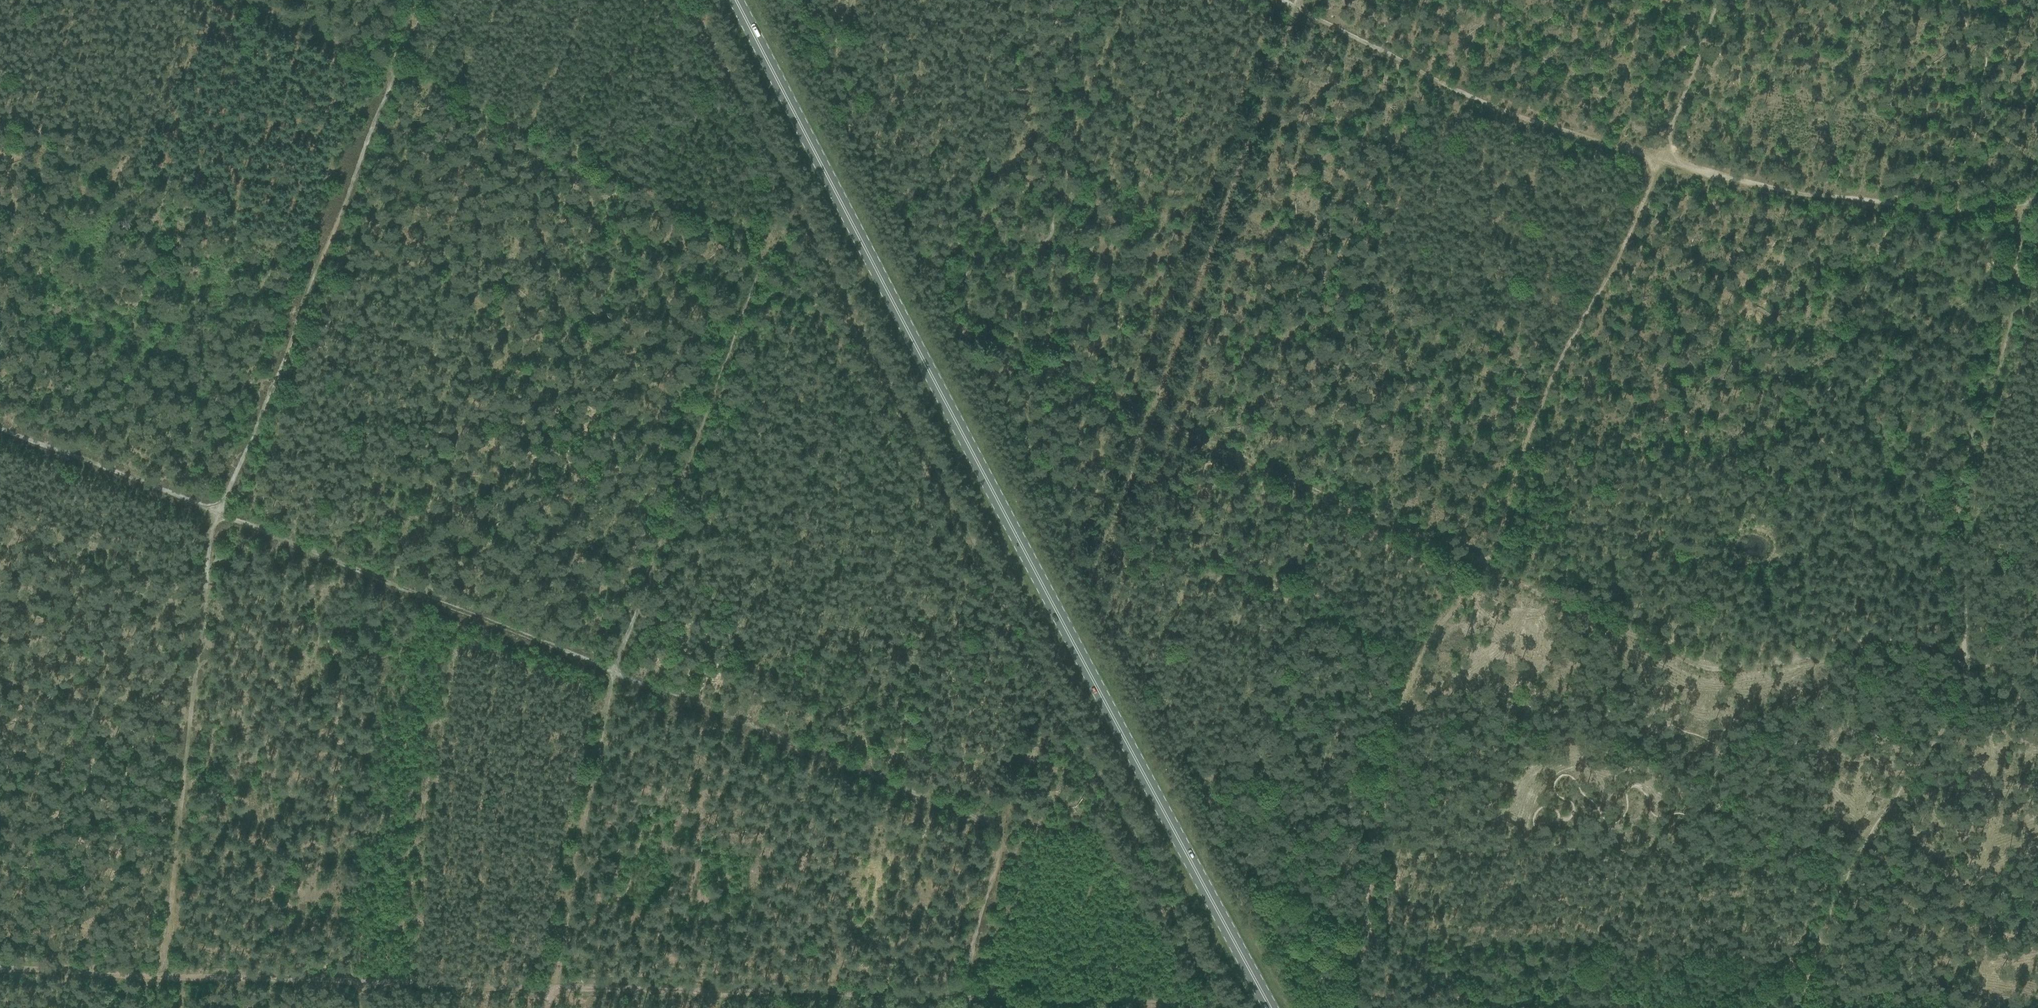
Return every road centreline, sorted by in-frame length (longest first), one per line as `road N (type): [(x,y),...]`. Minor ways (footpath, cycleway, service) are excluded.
road 1 (primary): [(1270,1007),(742,0)]
road 2 (track): [(1891,203),(1789,194),(1536,125),(1285,0)]
road 3 (track): [(1864,625),(1760,659),(1675,639),(1699,559),(1740,533),(1768,533),(1820,401)]
road 4 (track): [(1820,401),(1891,203)]
road 5 (track): [(1710,0),(1658,155)]

